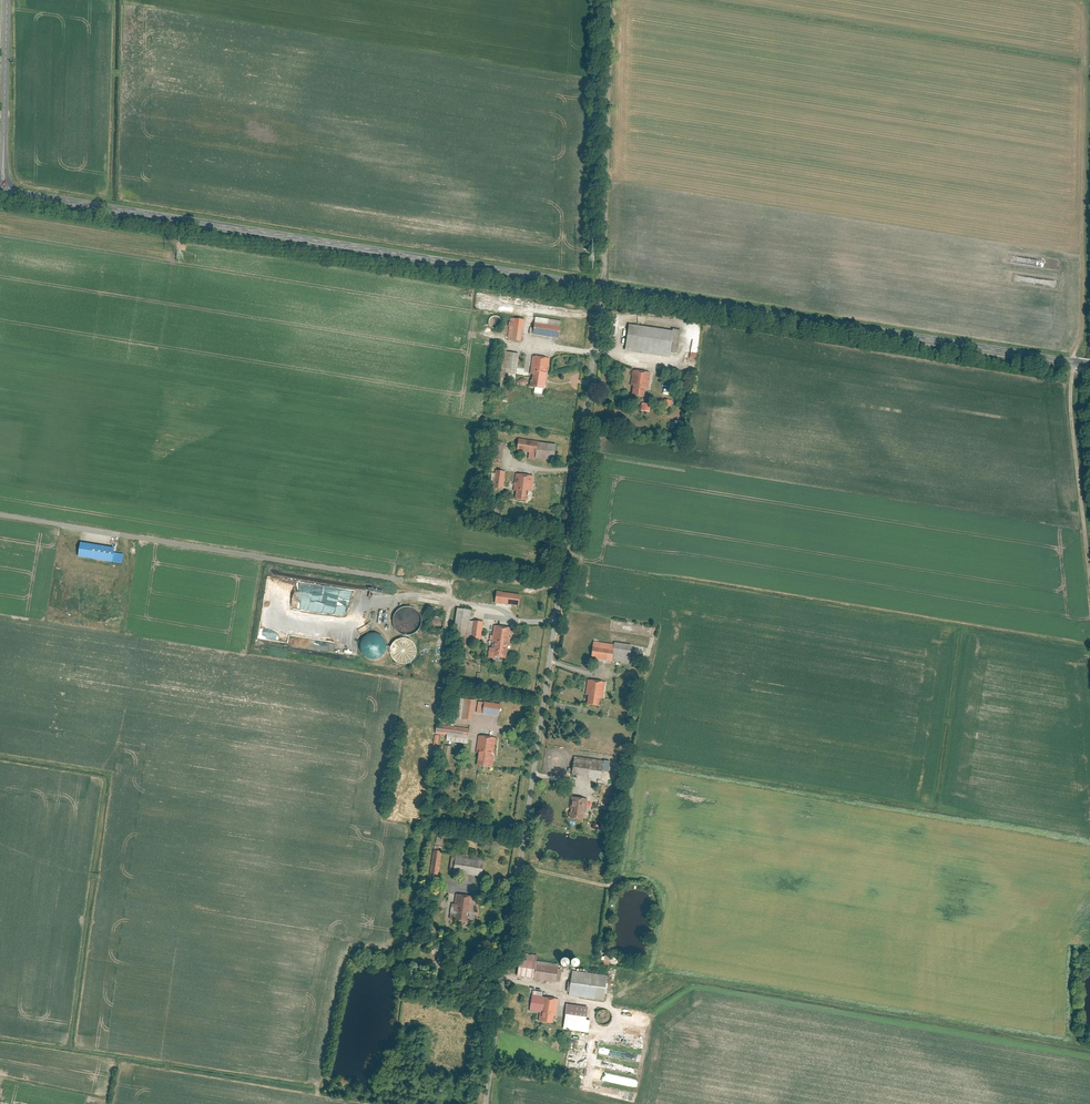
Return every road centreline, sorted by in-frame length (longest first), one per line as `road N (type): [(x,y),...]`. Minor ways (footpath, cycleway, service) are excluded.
road 1 (residential): [(603,285),(488,1103)]
road 2 (tertiary): [(2,191),(603,285)]
road 3 (tertiary): [(603,285),(1089,365)]
road 4 (unclassified): [(611,0),(603,285)]
road 5 (track): [(1073,362),(1071,422),(1089,581)]
road 6 (tertiary): [(7,0),(2,191)]

